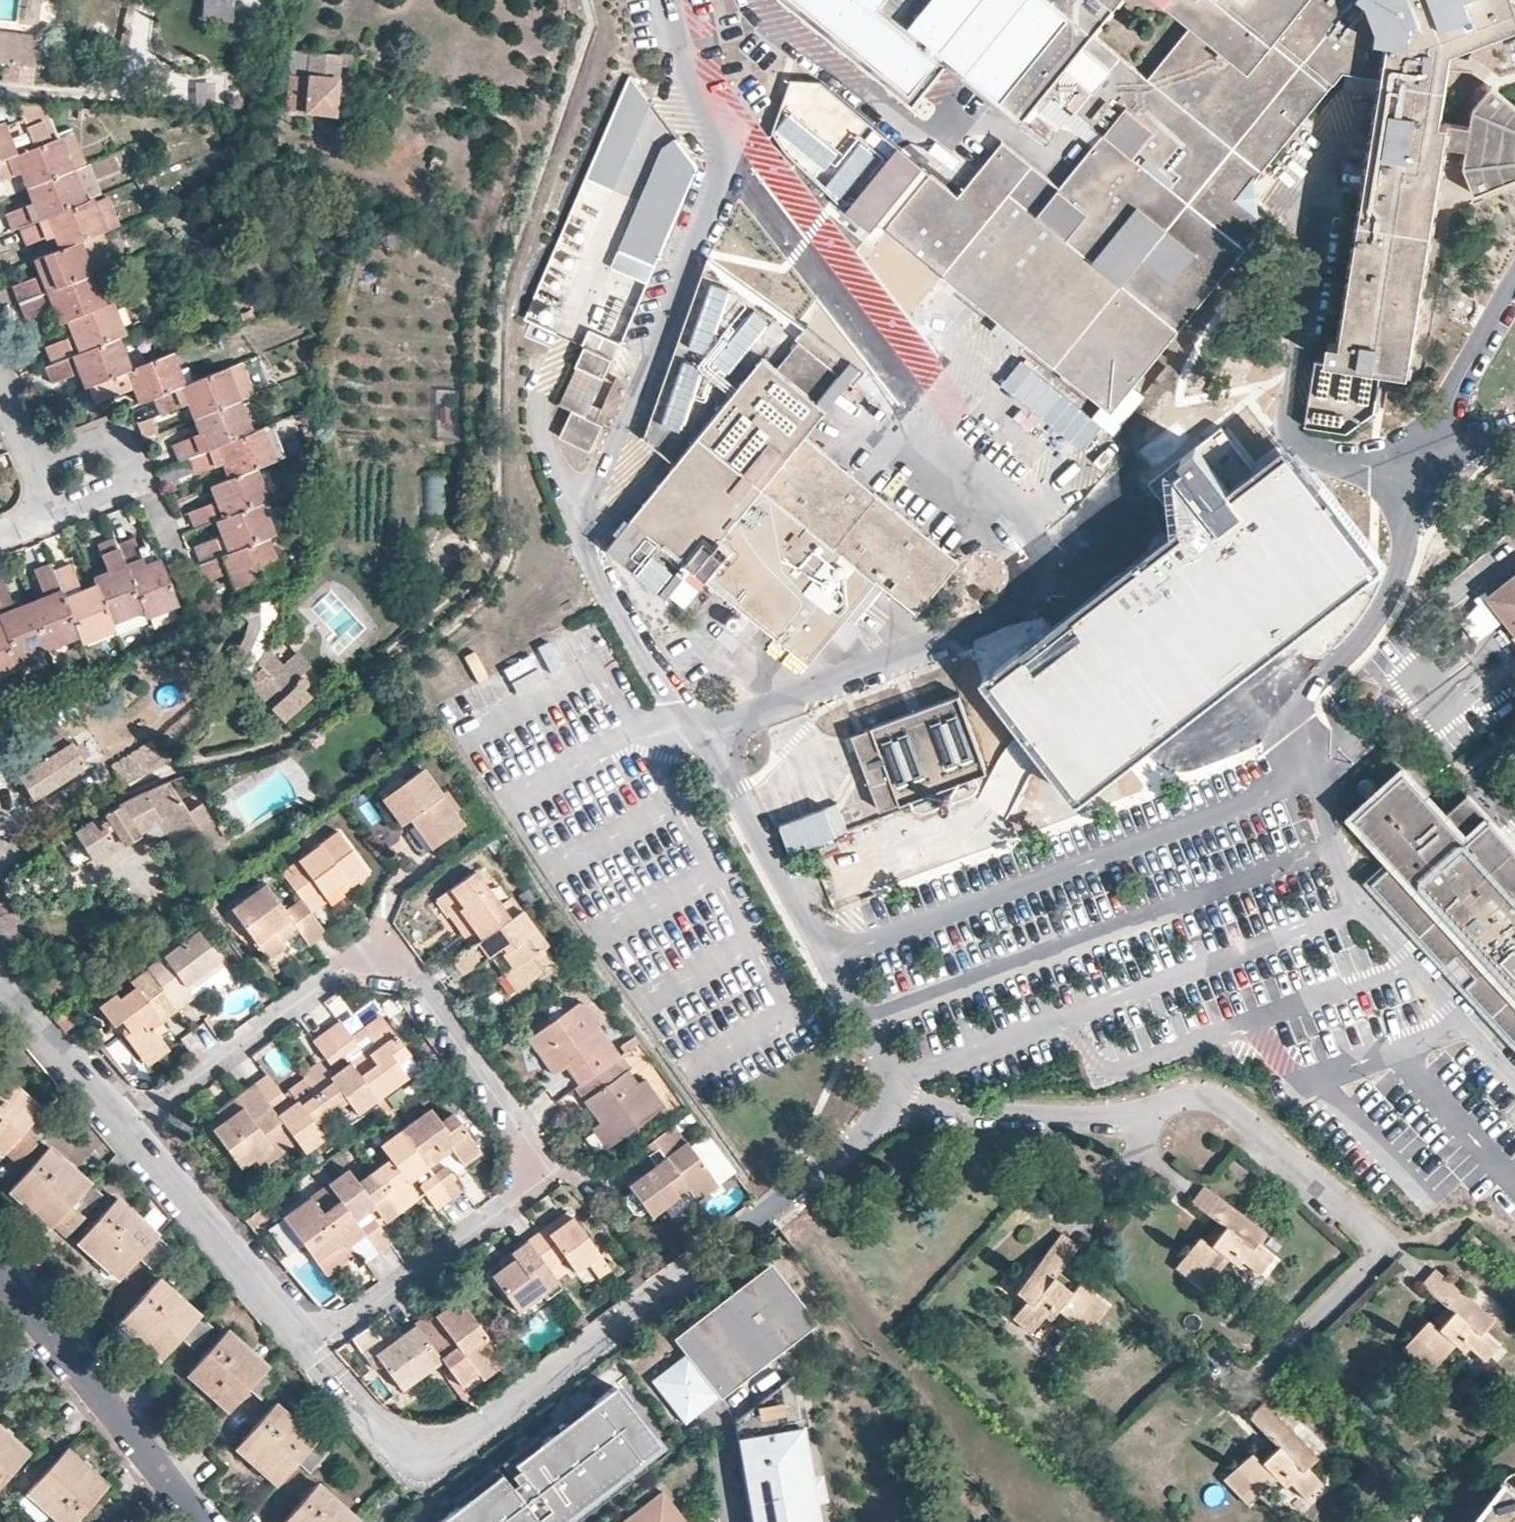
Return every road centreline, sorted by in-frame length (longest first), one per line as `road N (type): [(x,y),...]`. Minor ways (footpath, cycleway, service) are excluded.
road 1 (residential): [(0,863),(67,820),(187,765),(296,736),(476,589),(490,561),(488,255),(560,22)]
road 2 (residential): [(306,1344),(545,1161),(373,941),(127,1122)]
road 3 (residential): [(669,0),(726,158),(593,524),(627,632),(726,745)]
road 4 (residential): [(726,745),(1036,612),(1046,553),(1034,507),(898,418)]
road 5 (residential): [(395,1443),(431,1450),(463,1441),(753,1219)]
road 6 (residential): [(726,745),(897,1105)]
road 7 (residential): [(1302,1327),(1367,1266),(1377,1254),(1372,1235),(1219,1102),(1159,1105)]
road 8 (residential): [(1299,788),(1288,709),(1355,652),(1403,573),(1406,526),(1396,470)]
road 9 (residential): [(0,1276),(201,1521)]
road 10 (residential): [(127,1122),(306,1344)]
road 11 (residential): [(1159,1105),(1100,1114),(897,1105)]
road 12 (residential): [(0,972),(127,1122)]
road 13 (residential): [(897,1105),(753,1219)]
road 14 (residential): [(137,475),(119,433),(29,467)]
road 15 (residential): [(1396,470),(1514,424)]

